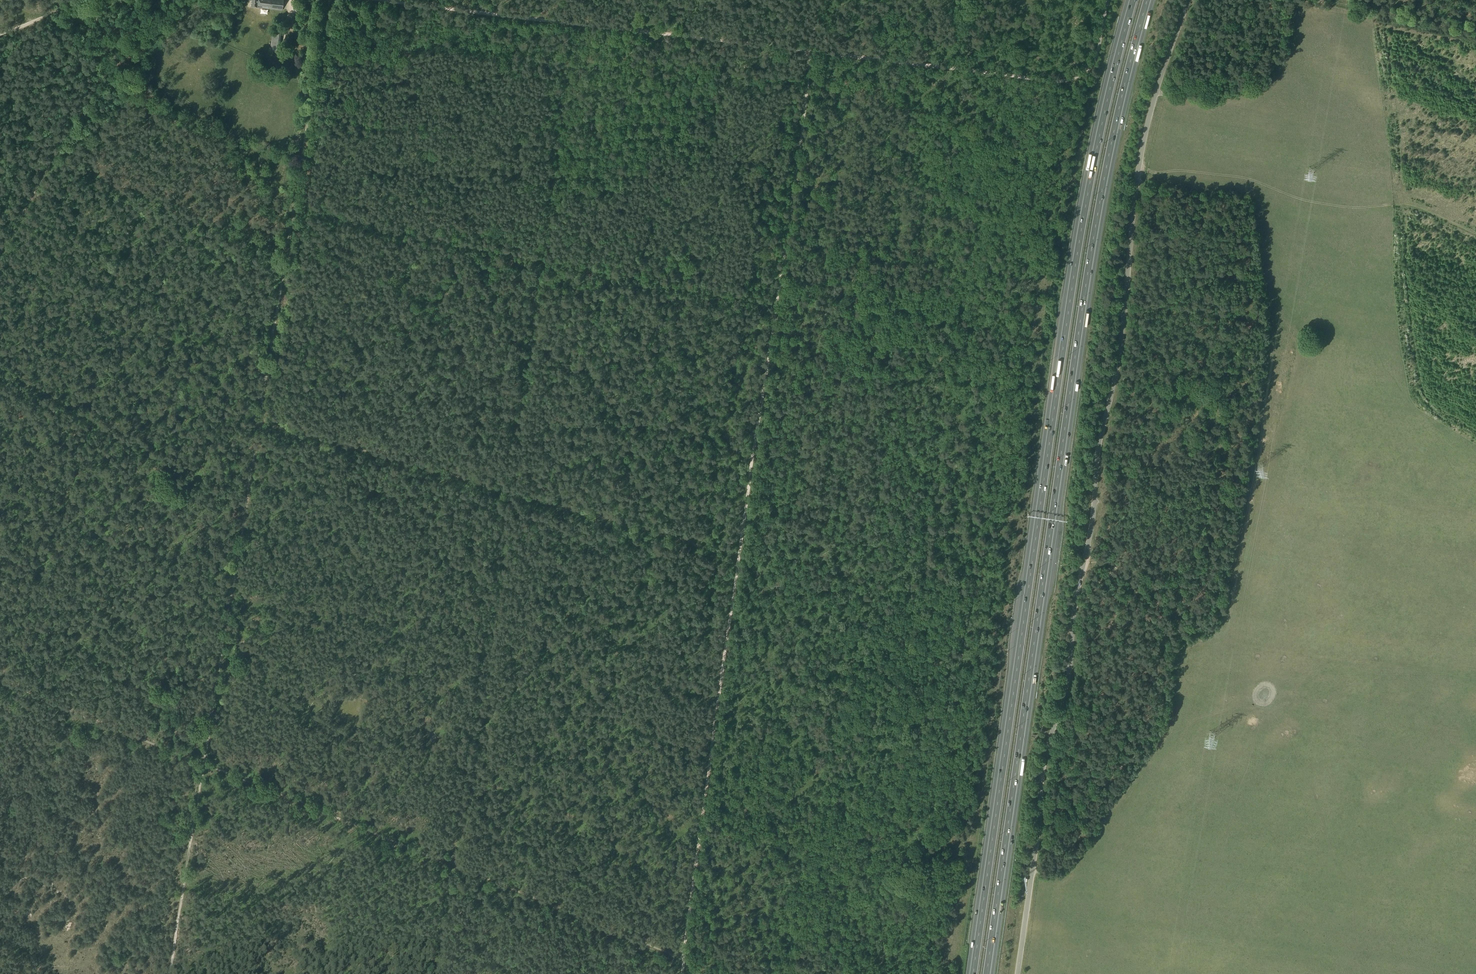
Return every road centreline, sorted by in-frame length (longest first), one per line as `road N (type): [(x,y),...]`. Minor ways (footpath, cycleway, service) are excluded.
road 1 (unclassified): [(1017,973),(1043,770),(1070,685),(1098,454),(1125,334),(1143,144),(1189,0)]
road 2 (motorway): [(988,973),(1102,197),(1149,0)]
road 3 (motorway): [(1131,0),(1072,274),(971,973)]
road 4 (track): [(681,957),(811,51)]
road 5 (track): [(329,0),(203,765)]
road 6 (track): [(681,957),(203,765)]
road 7 (track): [(811,51),(375,0)]
road 8 (track): [(811,51),(1068,81),(1095,58),(1107,0)]
road 9 (track): [(145,0),(0,253)]
road 10 (track): [(1138,171),(1239,177),(1329,205),(1390,205)]
road 11 (track): [(203,765),(0,681)]
road 12 (track): [(203,765),(168,973)]
road 13 (track): [(451,866),(460,763),(364,717)]

